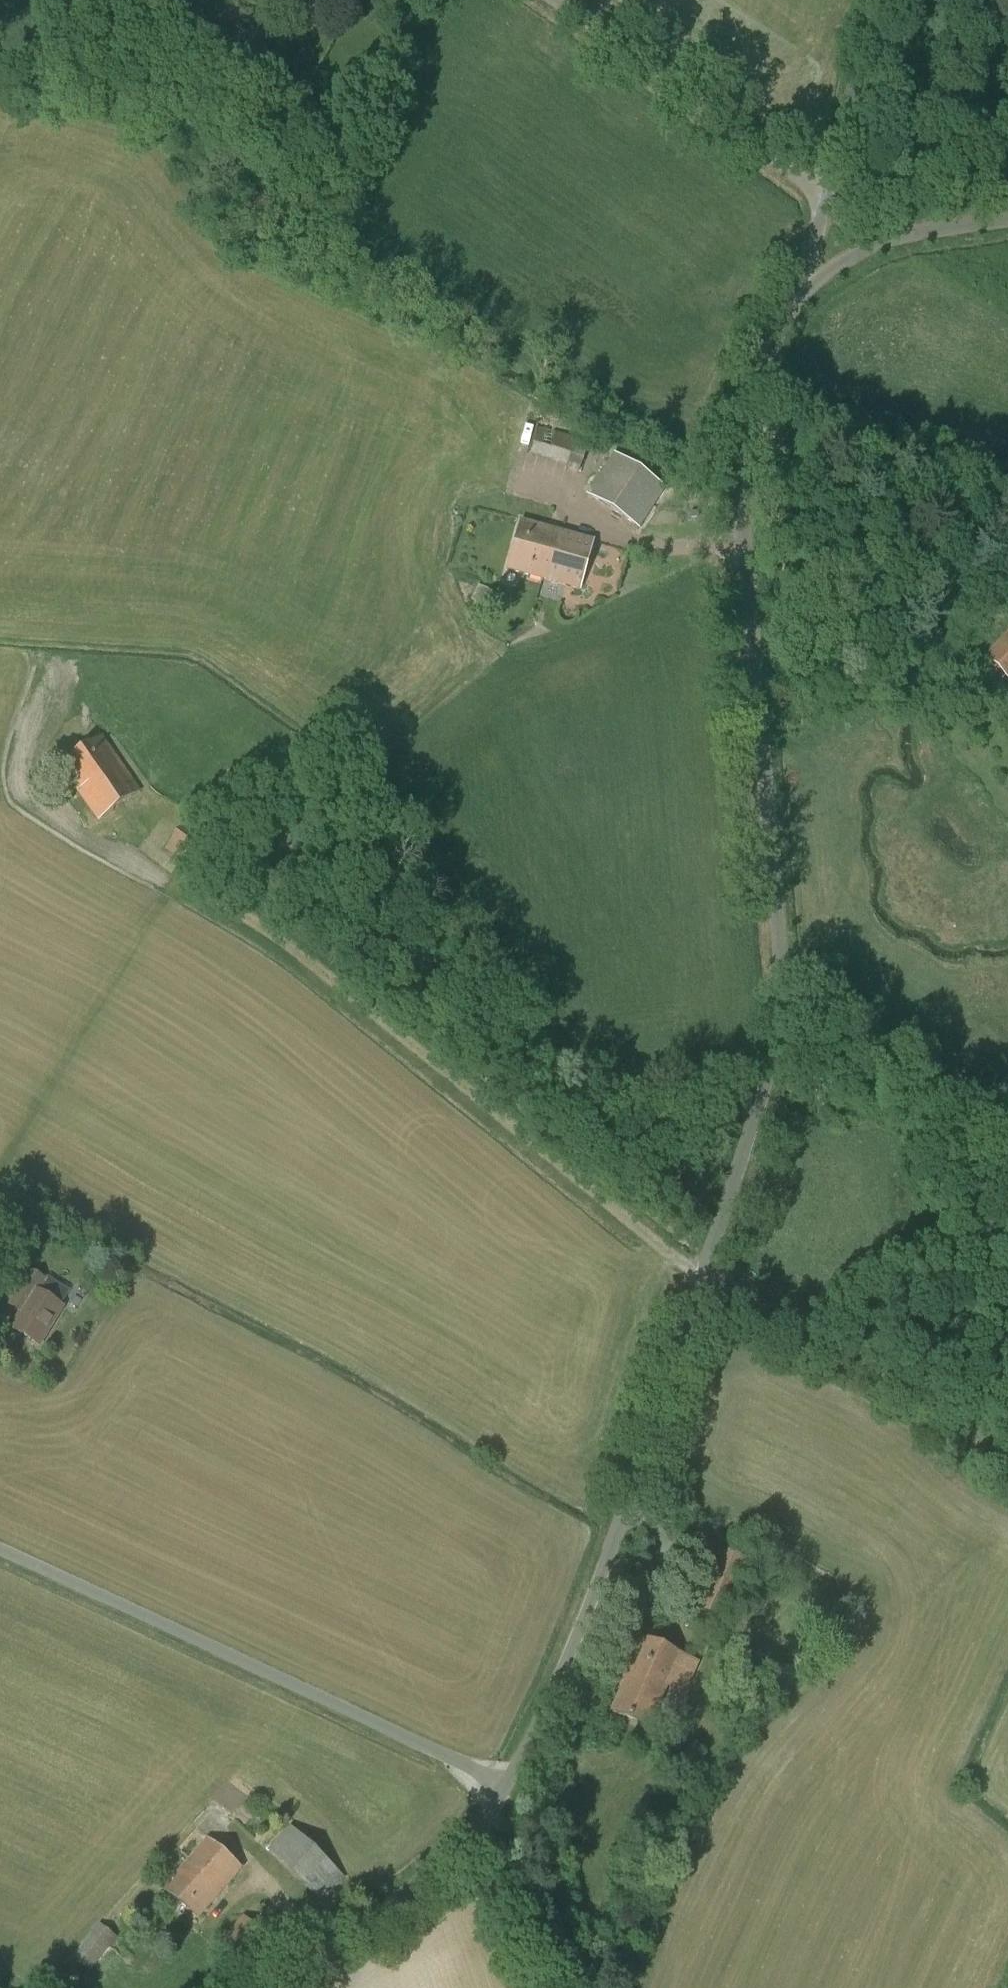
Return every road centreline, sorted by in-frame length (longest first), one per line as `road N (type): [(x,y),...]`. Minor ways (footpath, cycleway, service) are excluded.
road 1 (unclassified): [(281,1987),(425,1873),(514,1774),(601,1585),(770,1088),(781,976),(743,461),(752,403),(793,299)]
road 2 (unclassified): [(823,200),(553,0)]
road 3 (unclassified): [(823,200),(874,0)]

